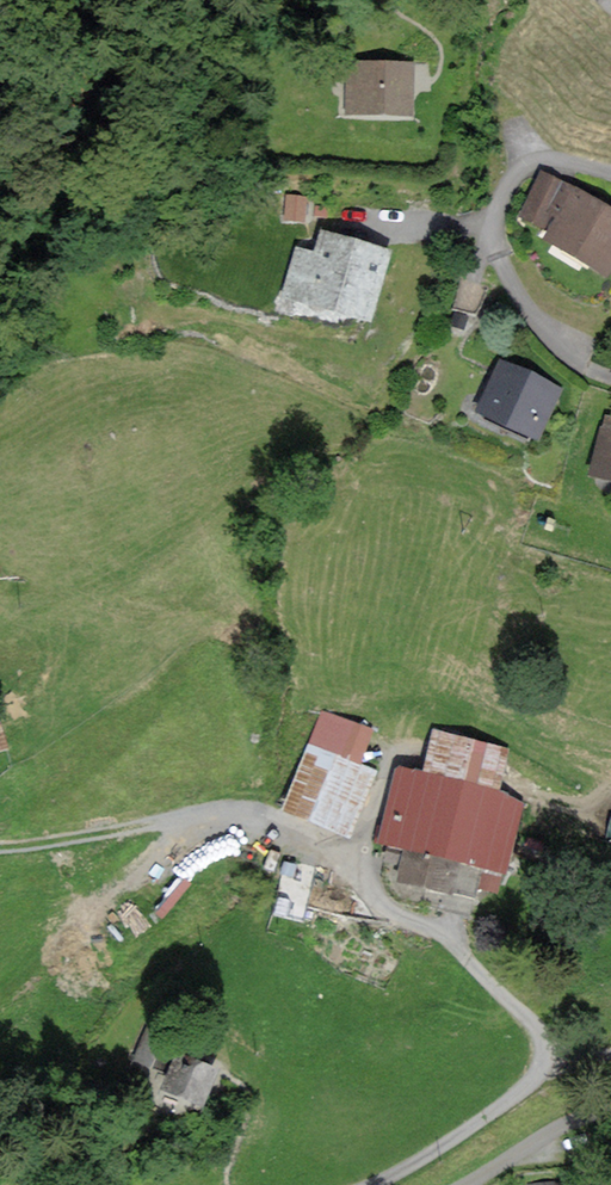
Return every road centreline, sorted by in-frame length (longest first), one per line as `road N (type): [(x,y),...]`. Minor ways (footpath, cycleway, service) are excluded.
road 1 (unclassified): [(373,1184),(516,1096),(535,1076),(539,1031),(446,941),(389,915),(330,840),(258,810),(168,819)]
road 2 (residential): [(610,172),(548,161),(517,173),(496,242),(515,292),(573,361),(610,374)]
road 3 (track): [(0,848),(168,819)]
road 4 (residential): [(461,1184),(572,1121),(610,1111)]

